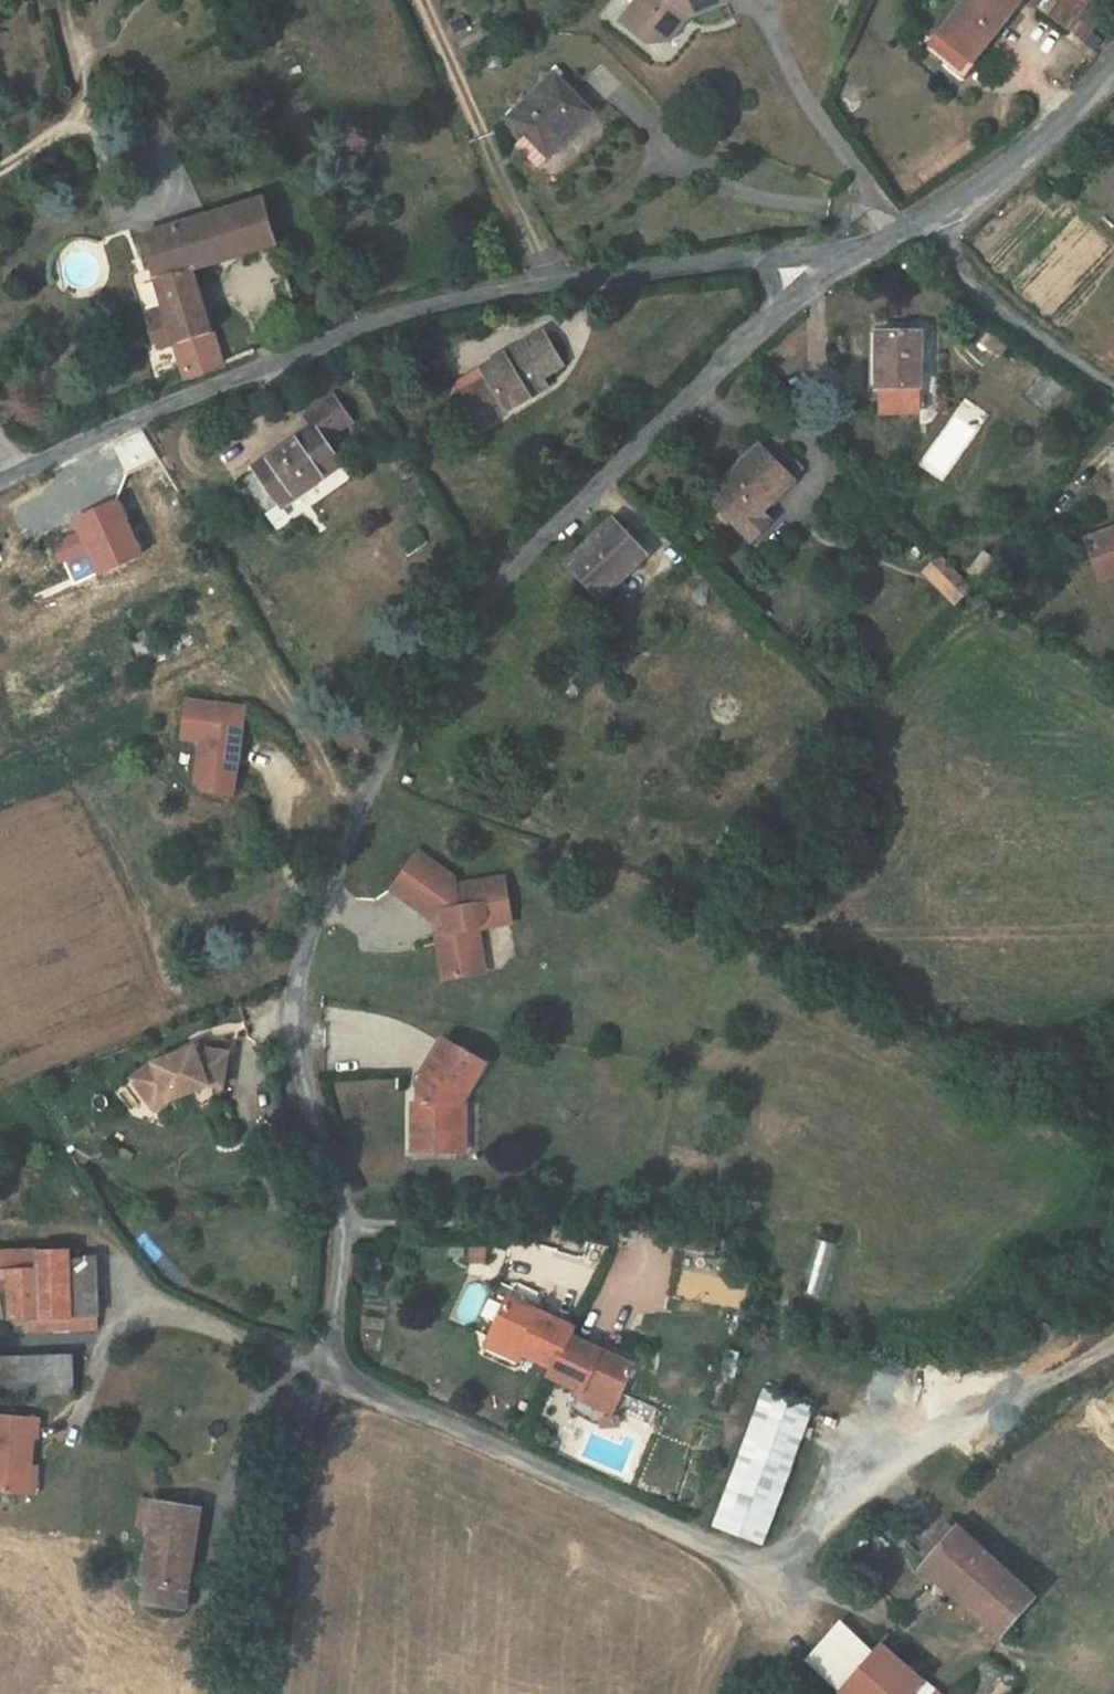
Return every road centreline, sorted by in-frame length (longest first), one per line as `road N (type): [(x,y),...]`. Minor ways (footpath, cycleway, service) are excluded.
road 1 (unclassified): [(245,1693),(274,1515),(337,1309),(343,1231),(286,1020),(291,971),(319,898),(380,759),(437,657),(593,489),(844,255)]
road 2 (unclassified): [(0,482),(364,324),(482,294),(844,255)]
road 3 (unclassified): [(844,255),(917,225),(1013,165),(1089,96),(1113,60)]

